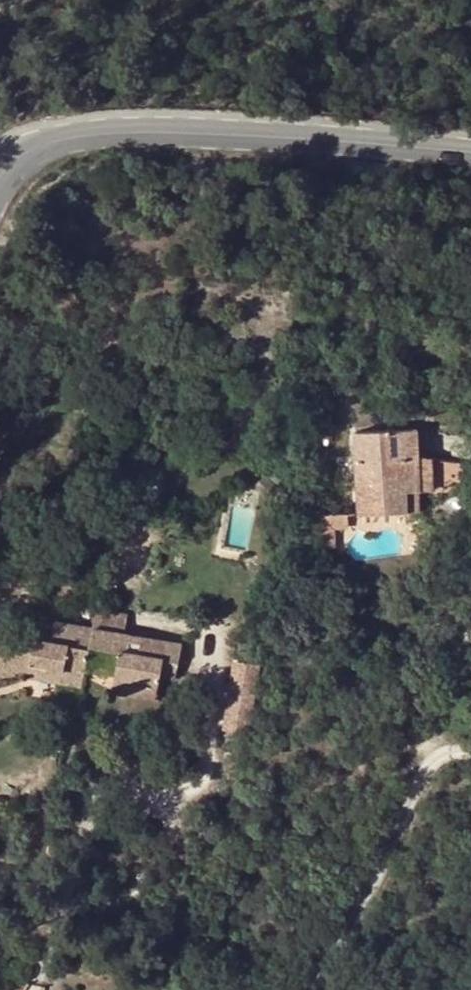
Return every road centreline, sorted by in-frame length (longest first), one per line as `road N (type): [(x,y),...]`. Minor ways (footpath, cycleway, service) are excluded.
road 1 (residential): [(470,153),(127,132),(41,146),(0,180)]

